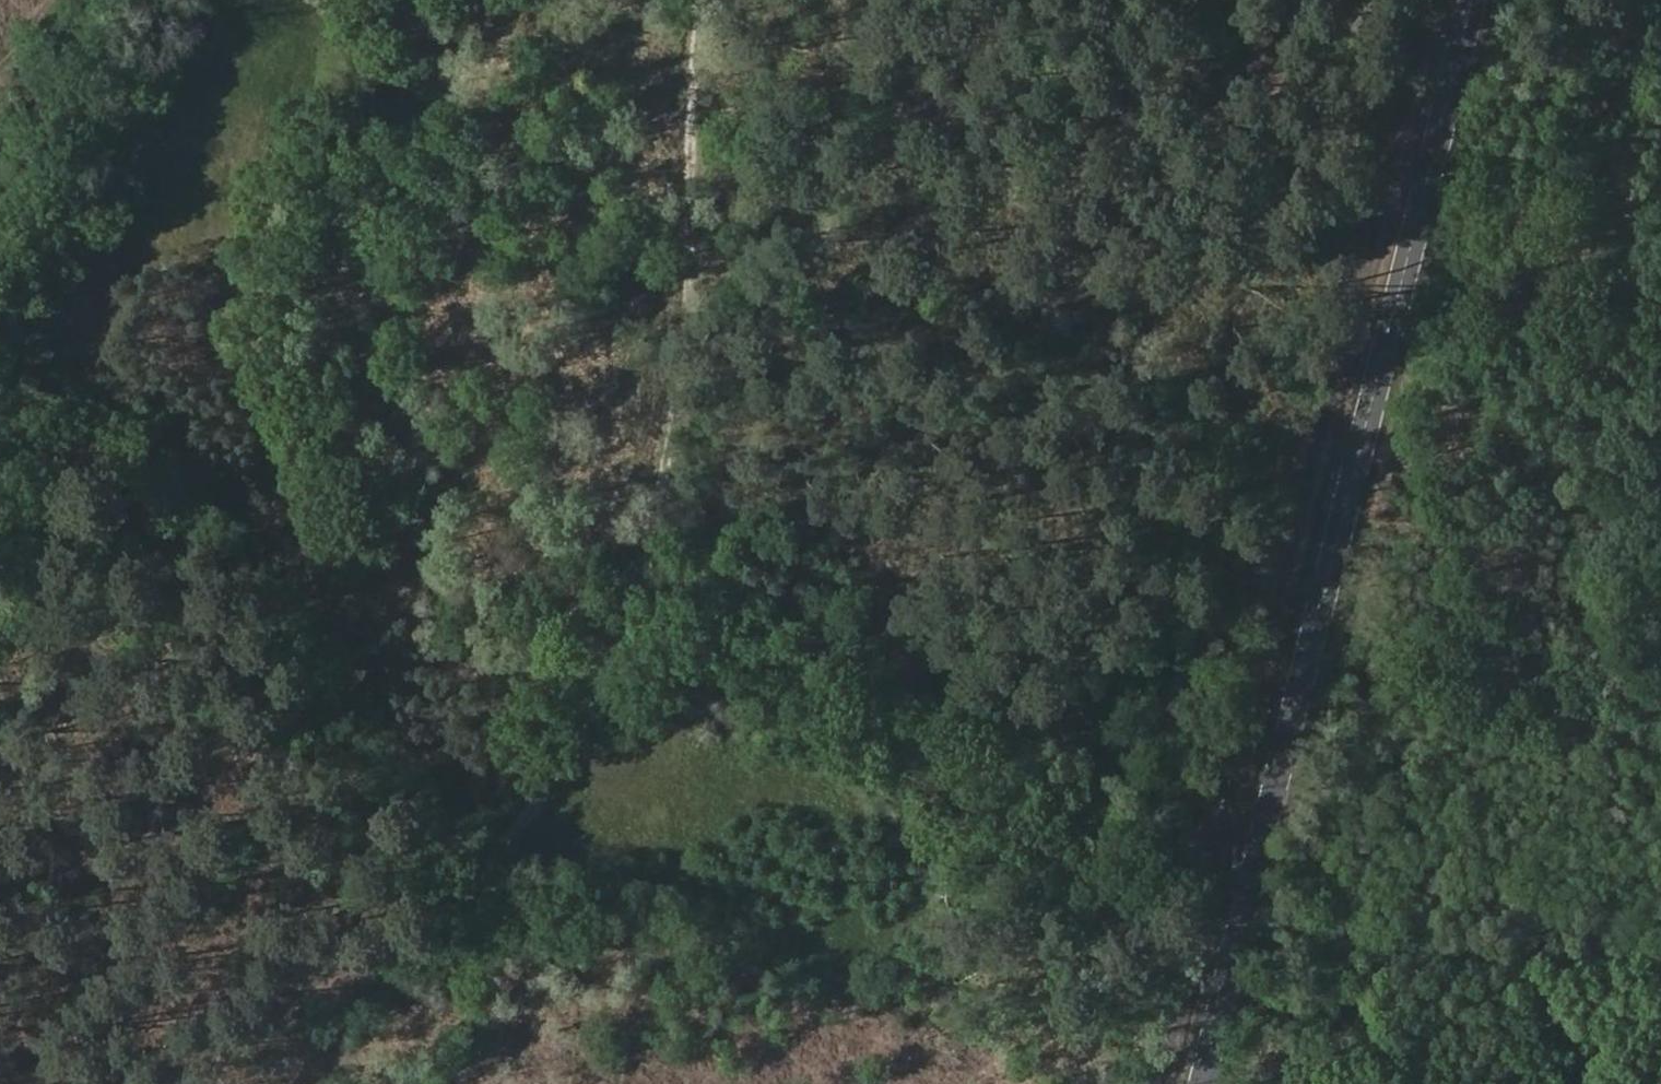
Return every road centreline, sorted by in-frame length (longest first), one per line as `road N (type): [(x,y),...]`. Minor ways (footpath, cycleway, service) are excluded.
road 1 (track): [(702,0),(691,373),(592,711),(492,871),(185,1083)]
road 2 (secondary): [(1476,0),(1207,1083)]

